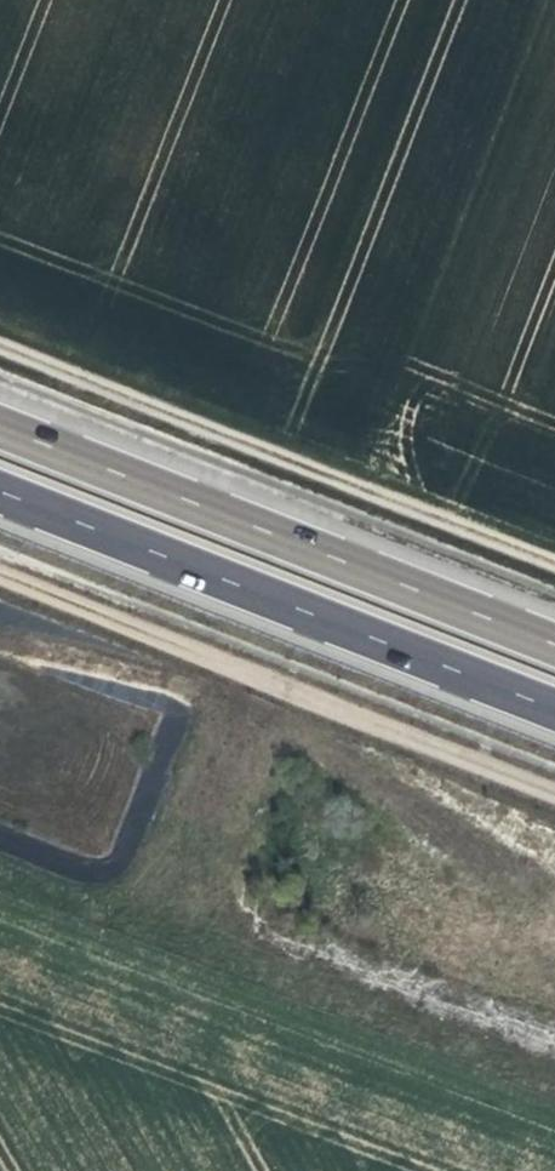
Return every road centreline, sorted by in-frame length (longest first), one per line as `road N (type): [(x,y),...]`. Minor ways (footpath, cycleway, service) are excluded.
road 1 (track): [(554,785),(0,566)]
road 2 (primary): [(554,644),(0,426)]
road 3 (primary): [(0,492),(554,709)]
road 4 (track): [(0,338),(554,554)]

